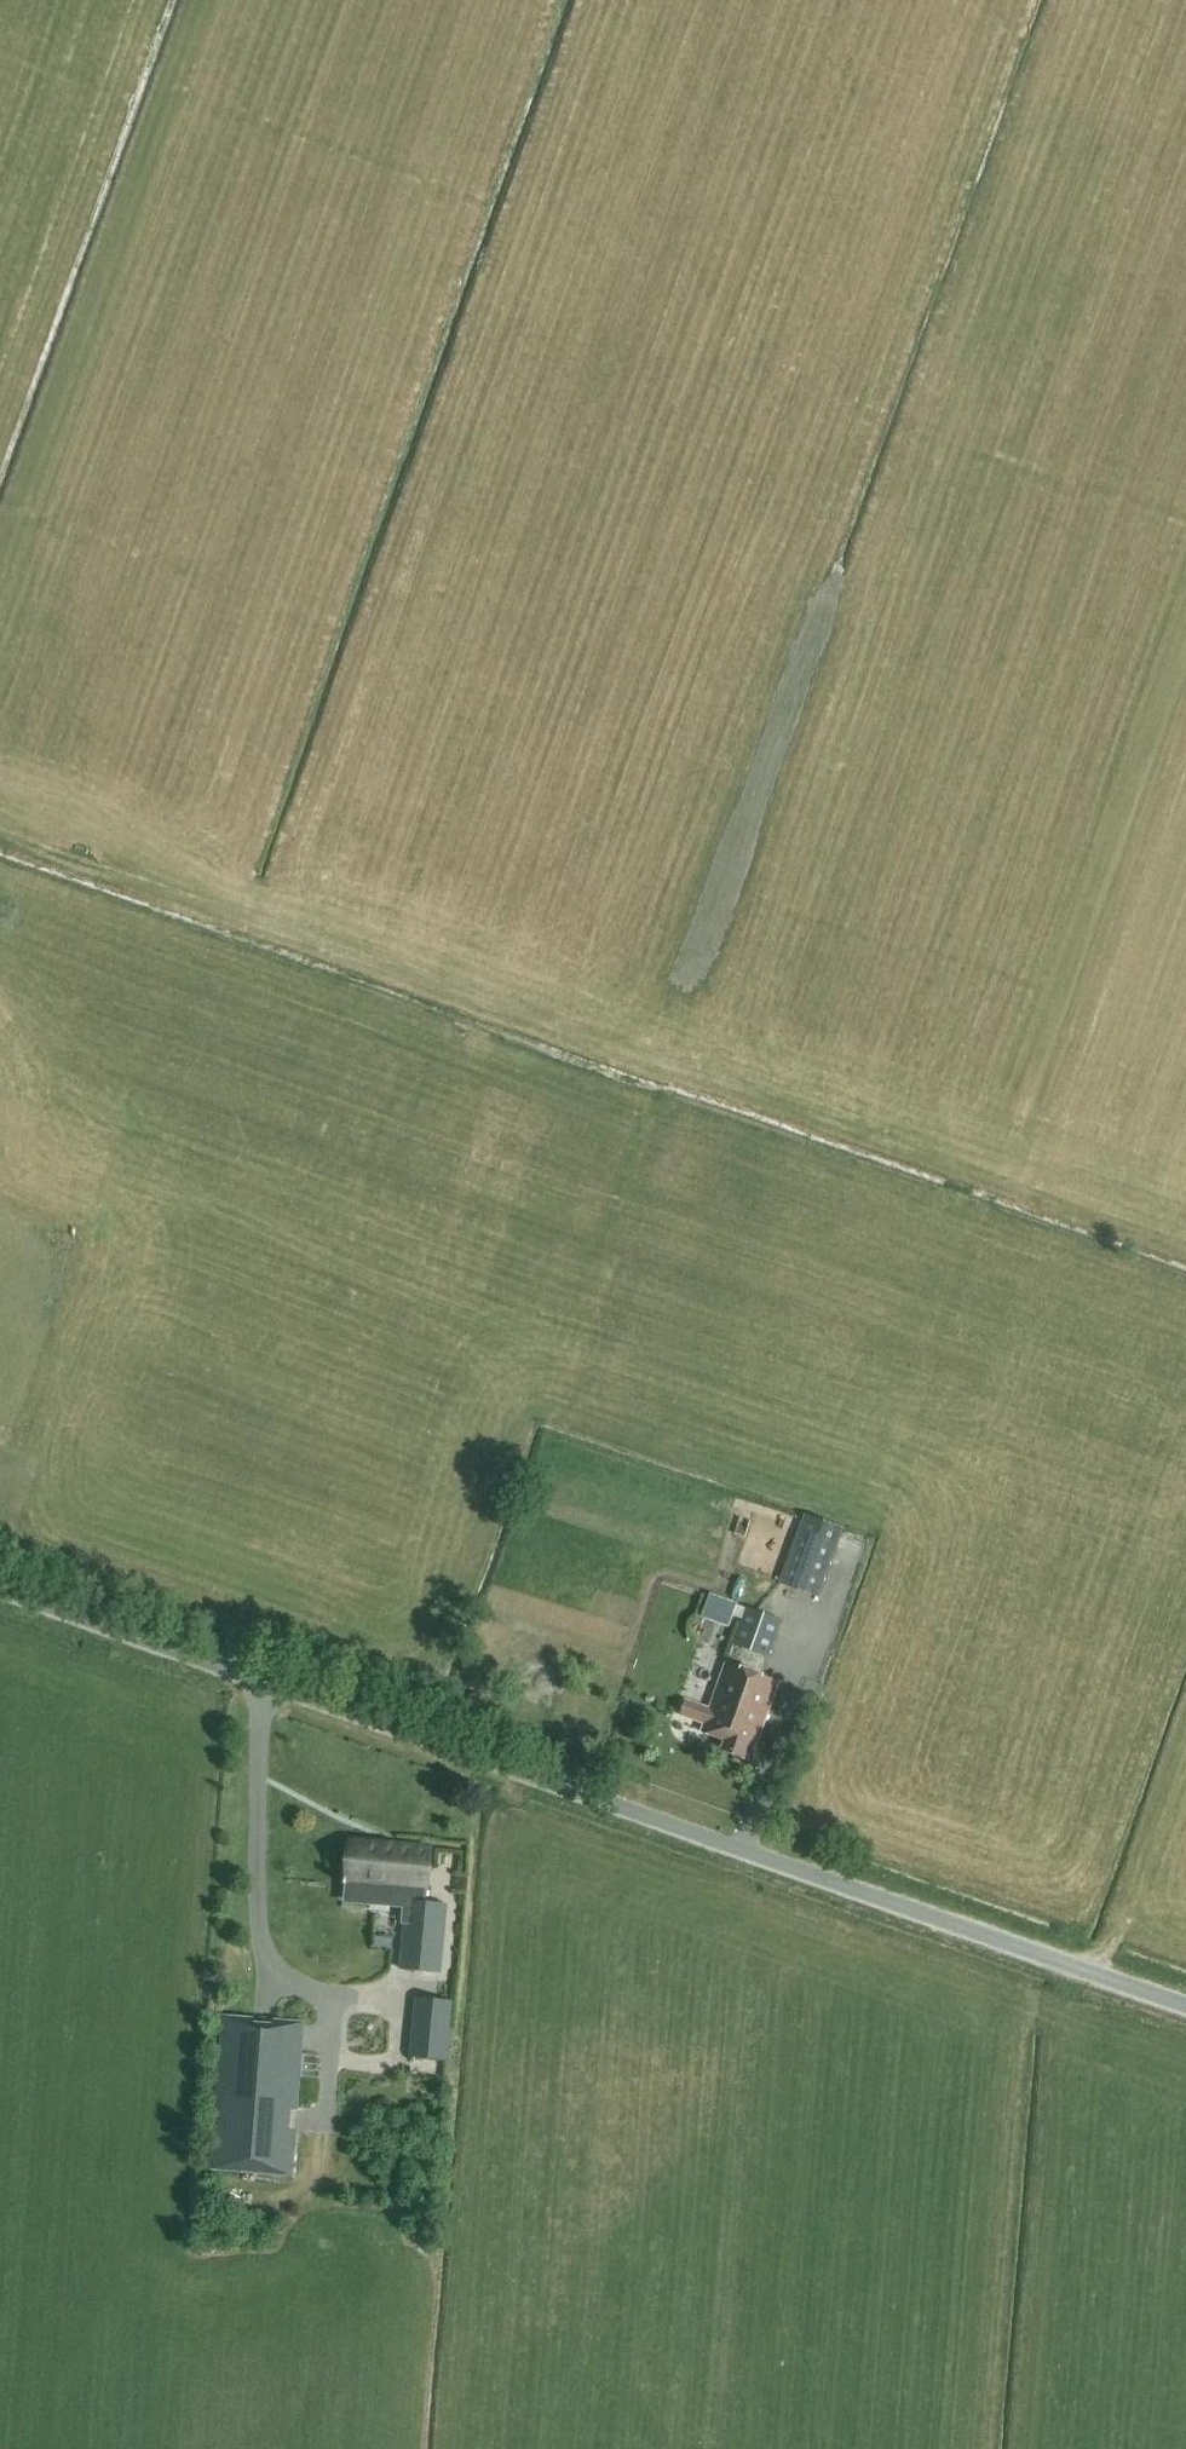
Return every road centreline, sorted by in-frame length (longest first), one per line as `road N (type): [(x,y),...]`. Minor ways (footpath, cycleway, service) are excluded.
road 1 (unclassified): [(1185,2007),(0,1590)]

